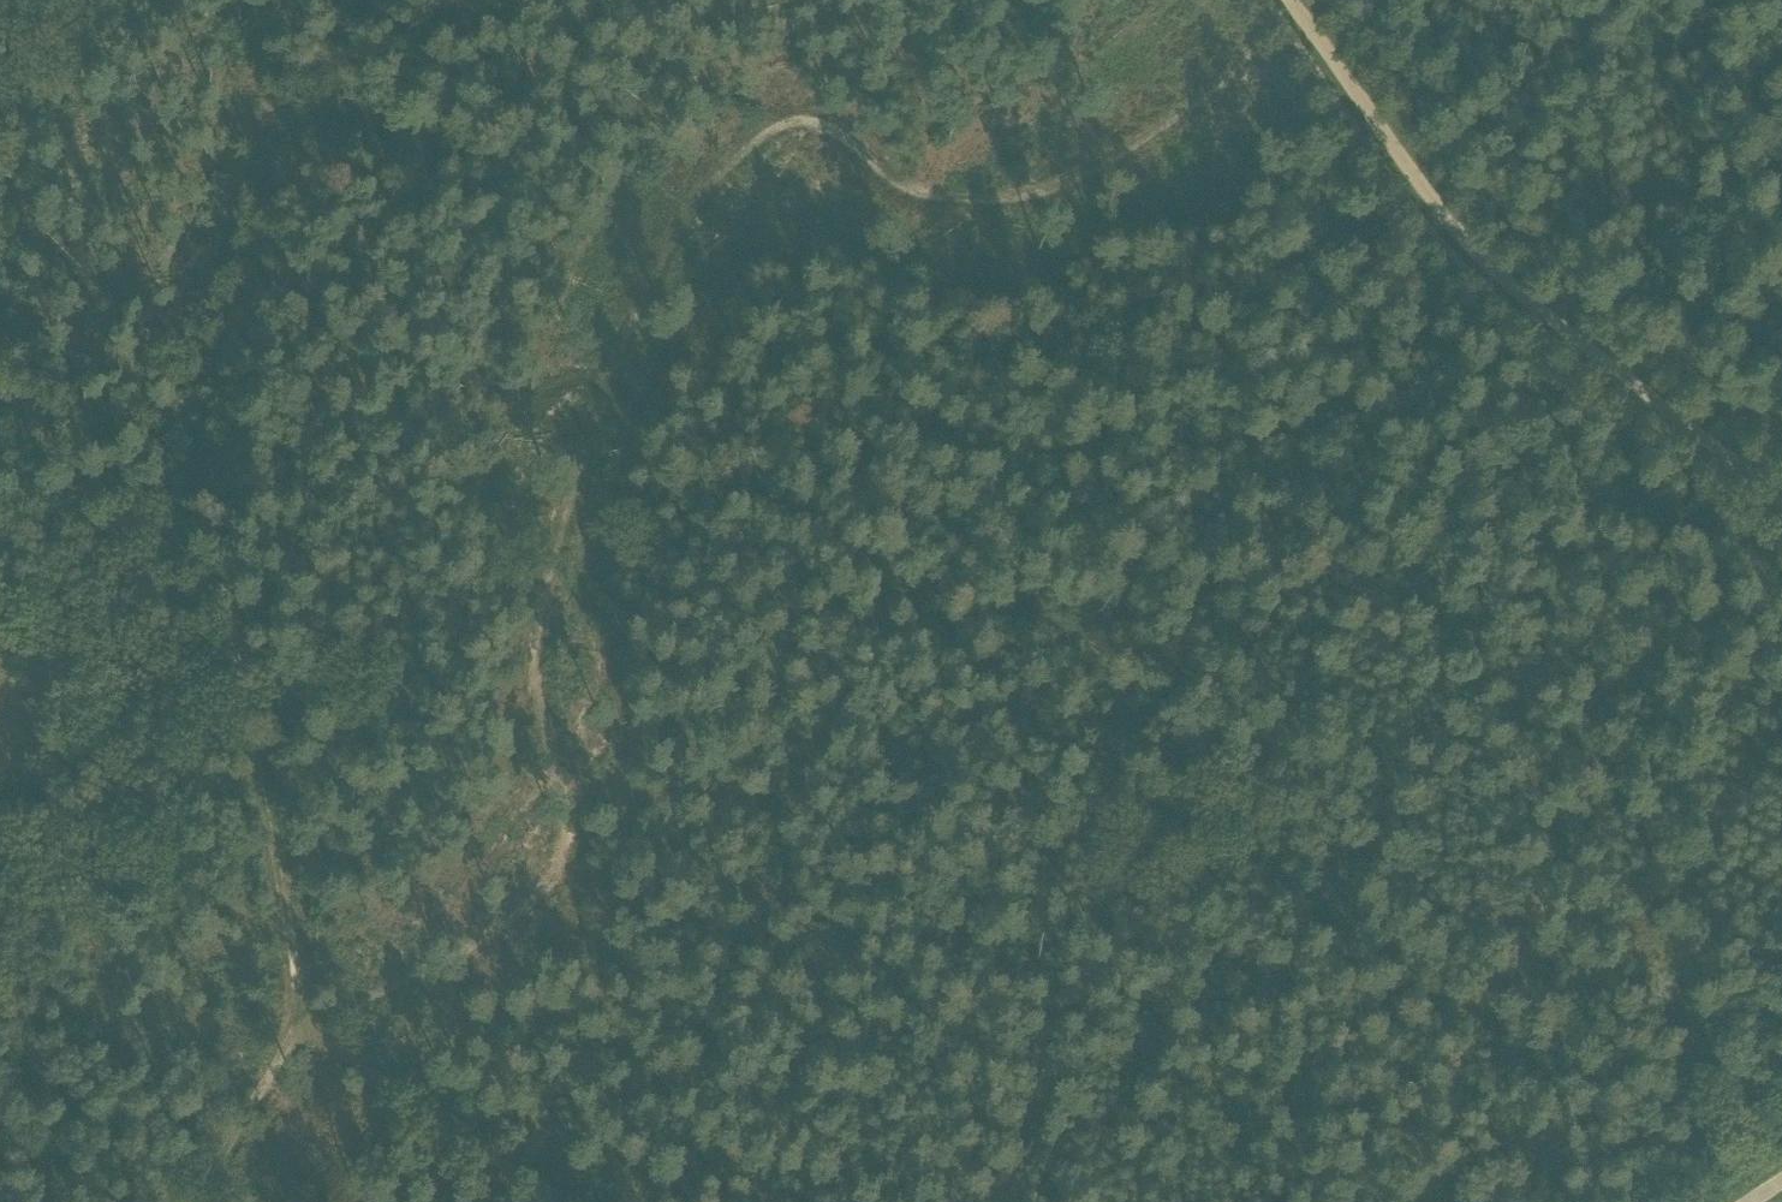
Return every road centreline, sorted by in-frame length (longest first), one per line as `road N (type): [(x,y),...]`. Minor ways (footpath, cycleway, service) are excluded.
road 1 (track): [(1299,7),(1201,102),(1092,171),(1034,196),(978,203),(924,197),(887,179),(834,132),(806,121),(747,149),(693,208),(614,357),(573,485),(533,652),(537,706),(564,801),(565,859),(545,893),(487,942),(325,1021),(300,1025),(555,1201)]
road 2 (track): [(0,371),(117,507),(170,549),(222,608),(234,639),(300,1025),(197,1201)]
road 3 (track): [(1294,0),(1472,243),(1647,403),(1781,501)]

